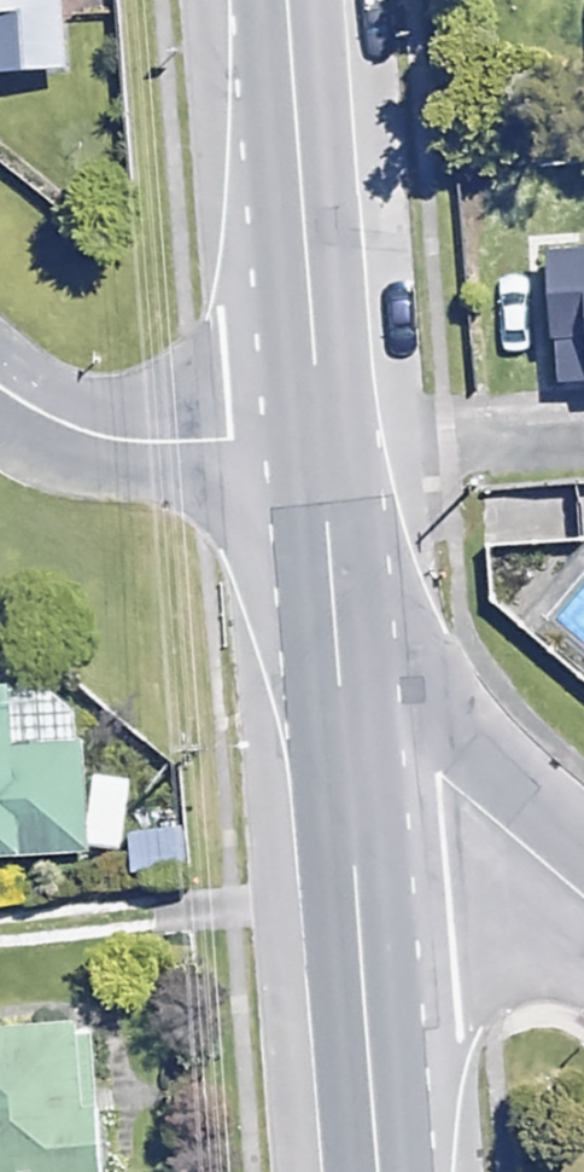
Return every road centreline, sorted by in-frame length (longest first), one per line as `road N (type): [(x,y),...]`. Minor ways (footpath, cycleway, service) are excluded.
road 1 (secondary): [(337,701),(372,1171)]
road 2 (secondary): [(277,0),(310,453)]
road 3 (residential): [(310,453),(143,458),(85,445),(0,398)]
road 4 (residential): [(583,908),(337,701)]
road 5 (secondary): [(310,453),(337,701)]

